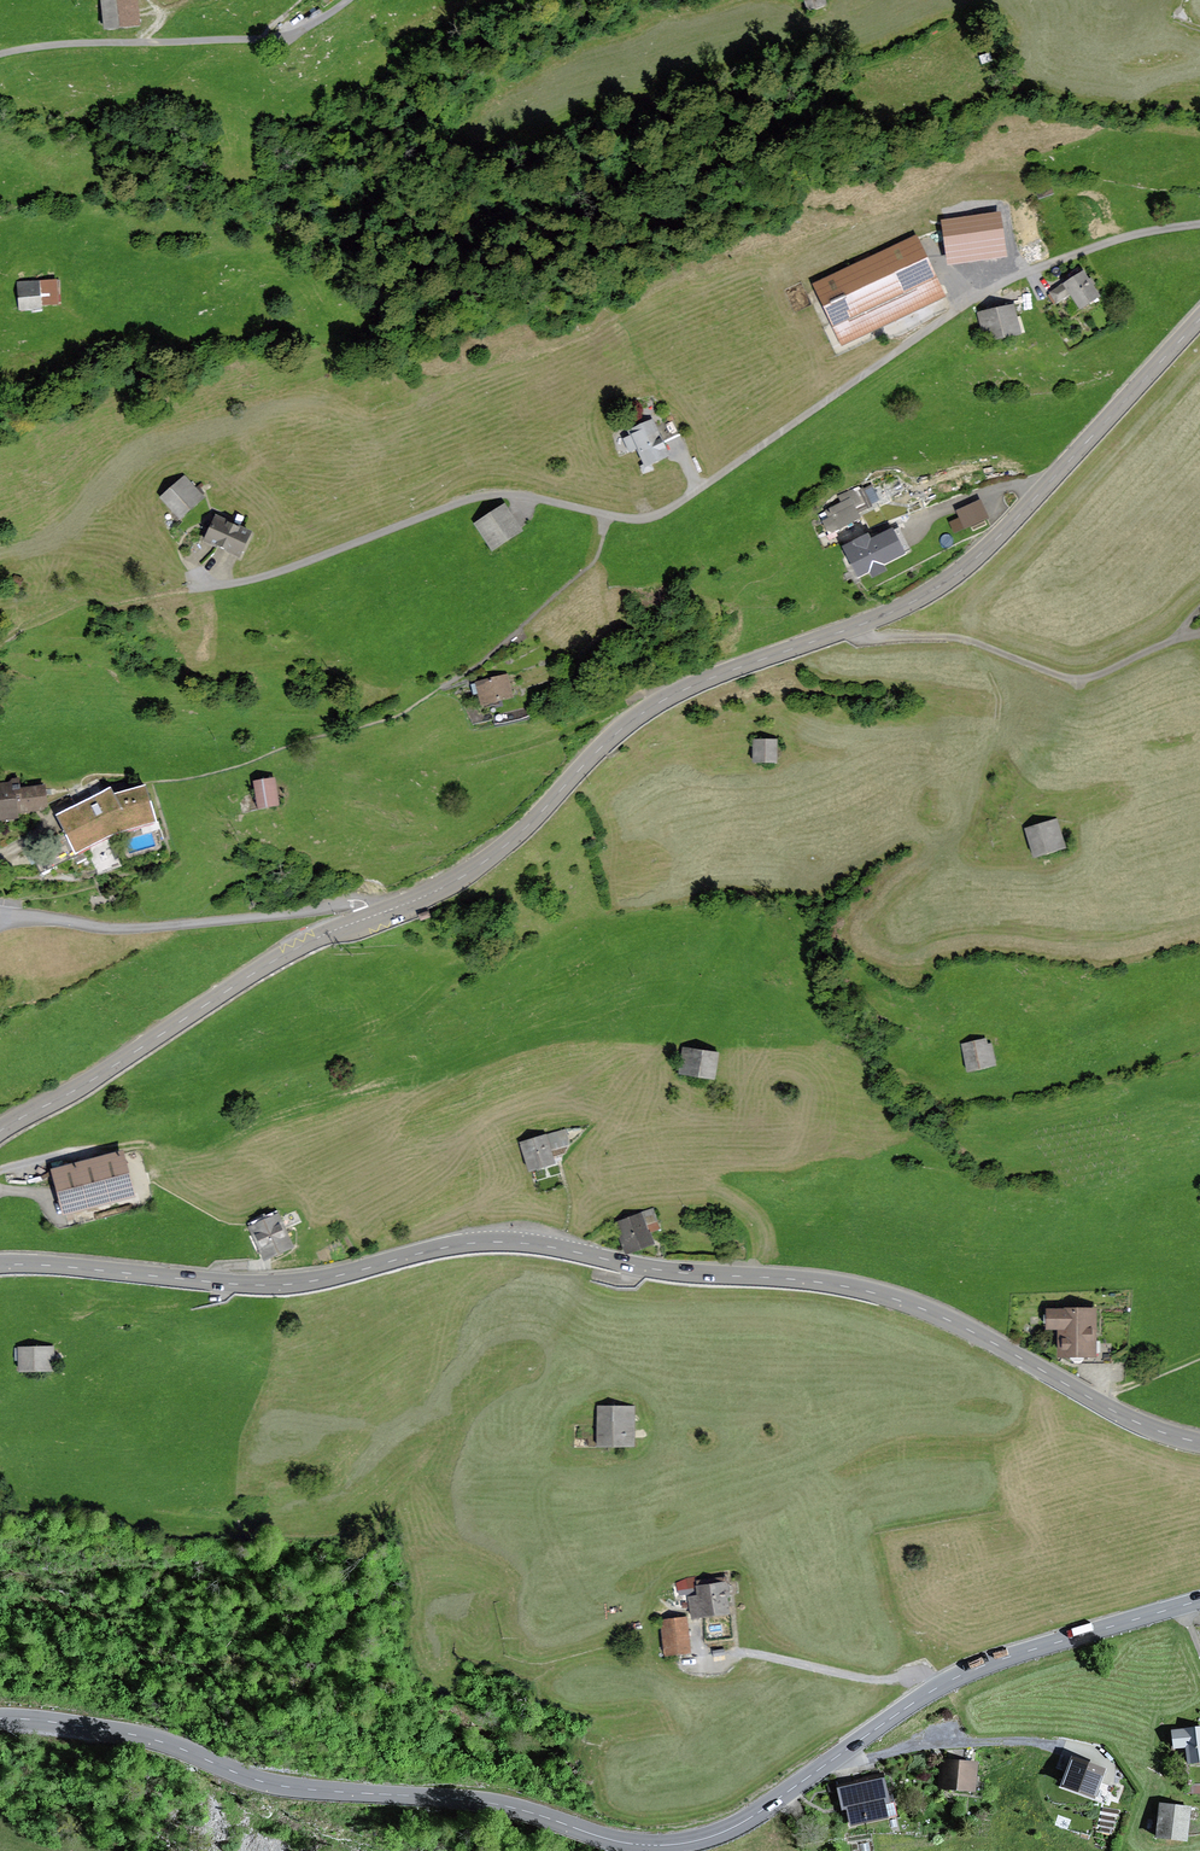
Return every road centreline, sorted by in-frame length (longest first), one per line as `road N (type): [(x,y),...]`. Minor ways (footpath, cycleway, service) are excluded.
road 1 (secondary): [(0,1131),(88,1083),(281,953),(458,877),(665,694),(893,612),(935,587),(998,535),(1199,318)]
road 2 (secondary): [(0,1719),(154,1739),(271,1783),(478,1800),(609,1840),(681,1845),(737,1826),(957,1676),(1199,1600)]
road 3 (secondary): [(1199,1441),(1134,1421),(946,1318),(851,1286),(678,1273),(513,1243),(466,1244),(273,1286),(0,1266)]
road 4 (track): [(1199,613),(1173,641),(1080,683),(964,640),(868,641),(847,629)]
road 5 (track): [(665,694),(645,693),(486,755),(413,762),(324,755),(304,762)]
road 6 (track): [(451,685),(599,559),(607,518)]

